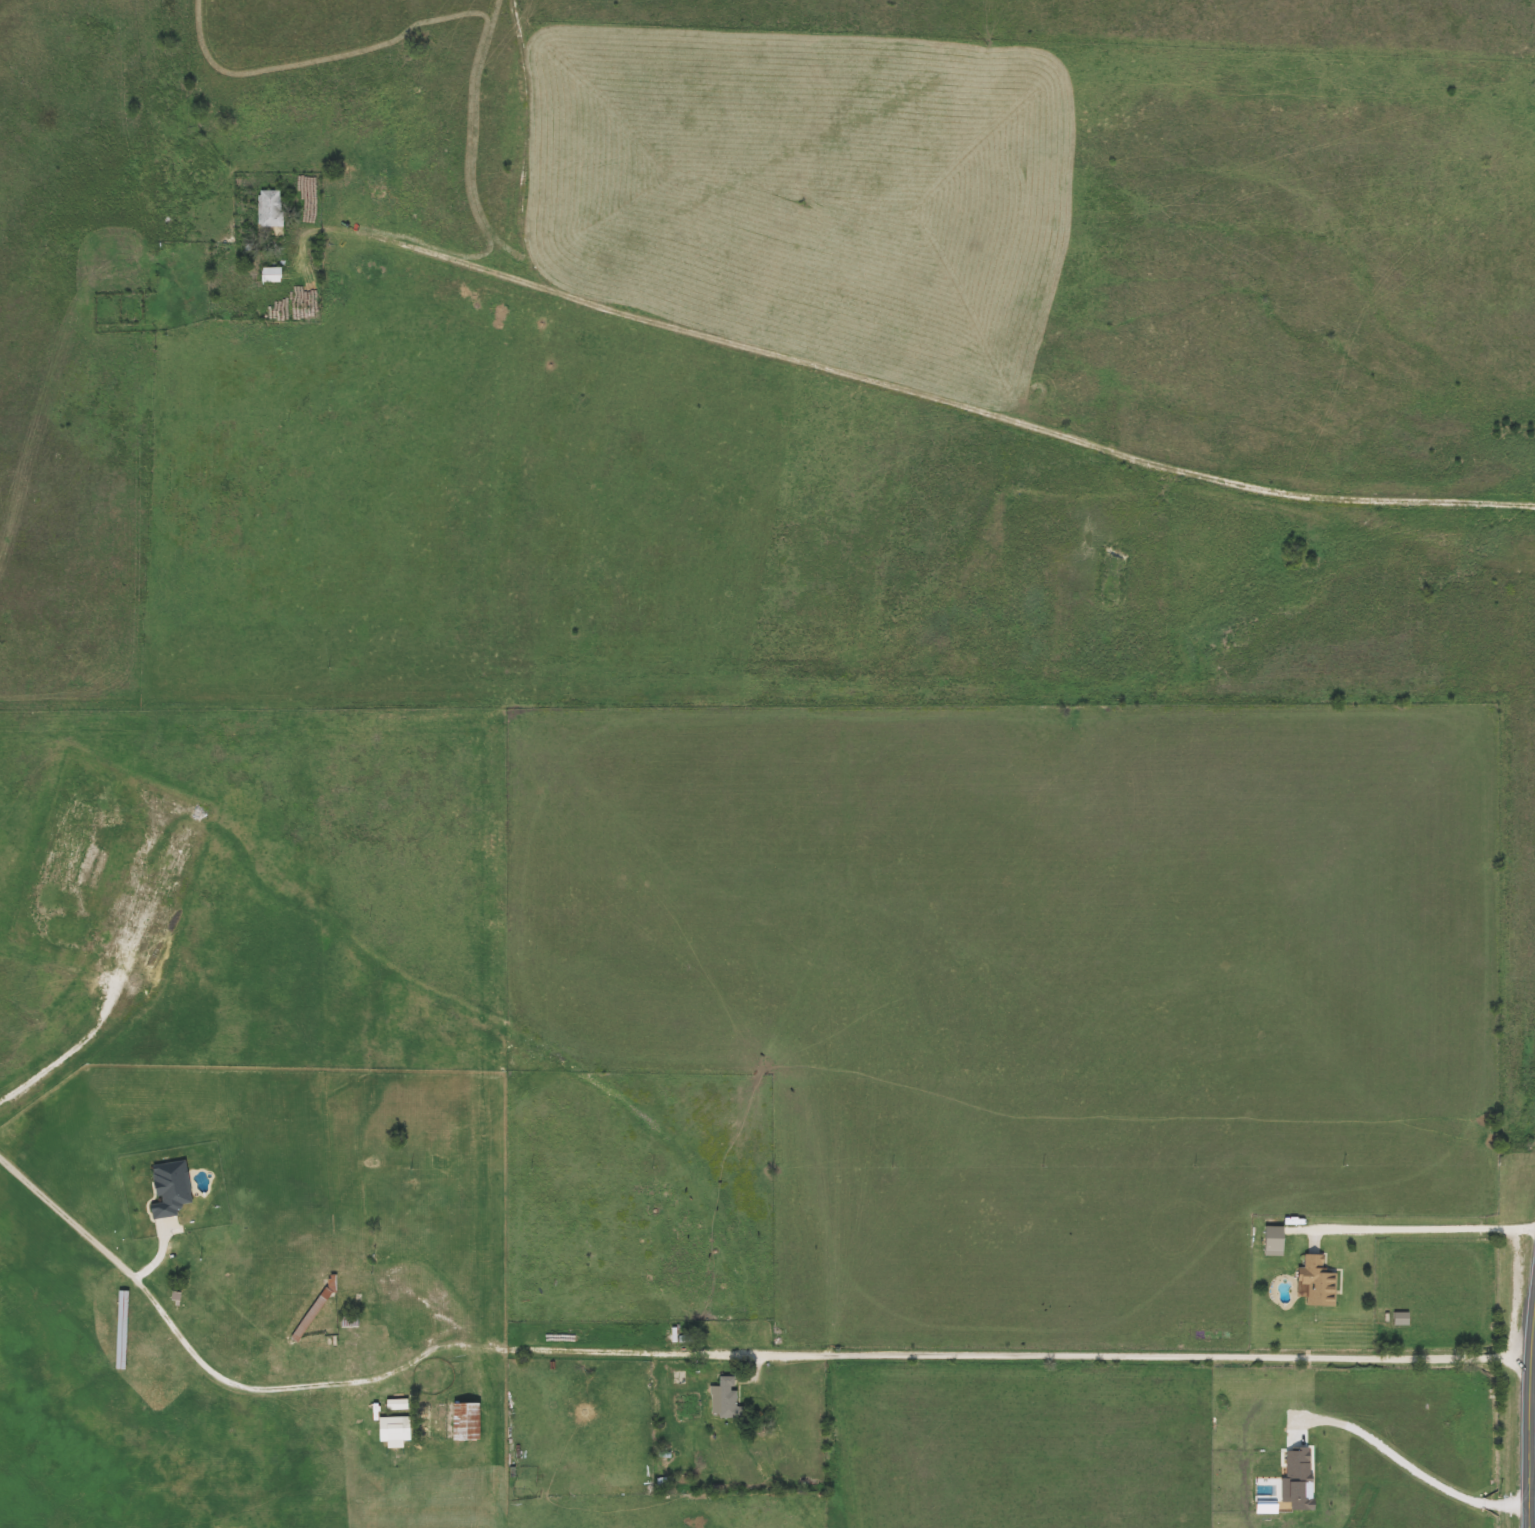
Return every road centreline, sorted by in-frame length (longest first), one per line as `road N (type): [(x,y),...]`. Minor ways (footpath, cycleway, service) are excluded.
road 1 (secondary): [(1528,1527),(1534,1282)]

